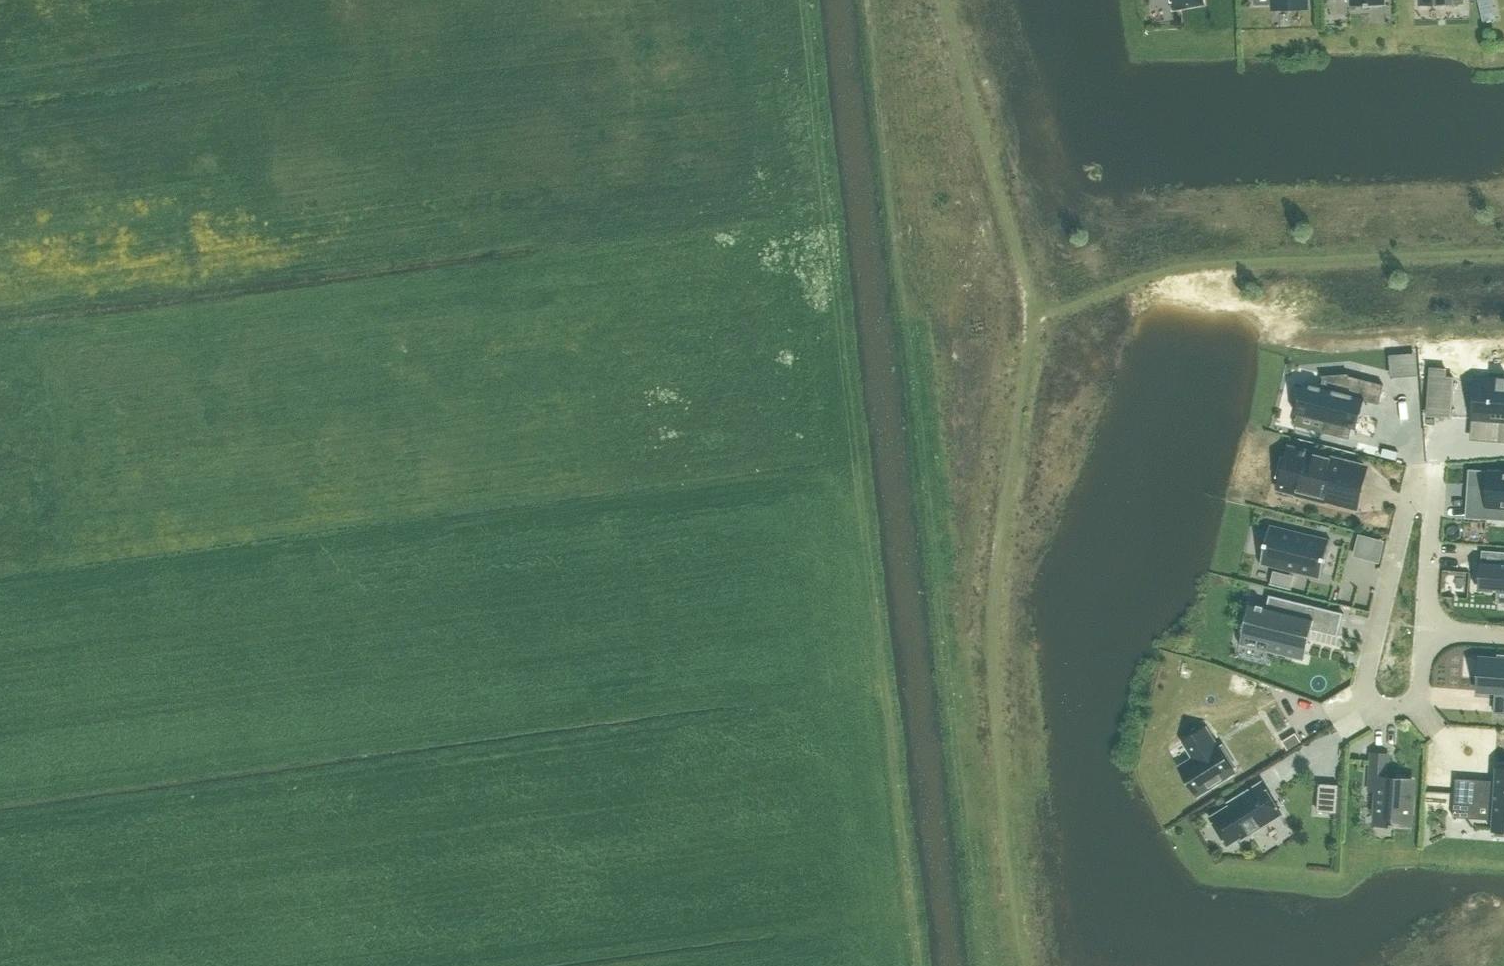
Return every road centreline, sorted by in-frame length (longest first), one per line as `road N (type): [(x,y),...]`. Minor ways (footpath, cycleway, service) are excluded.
road 1 (residential): [(1429,633),(1432,490),(1412,491),(1365,693),(1379,708),(1409,707),(1418,697)]

